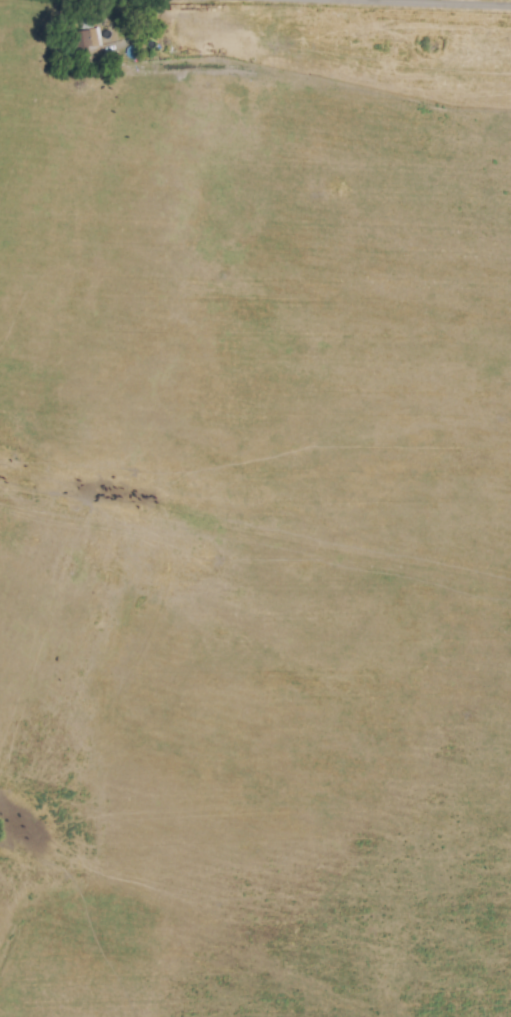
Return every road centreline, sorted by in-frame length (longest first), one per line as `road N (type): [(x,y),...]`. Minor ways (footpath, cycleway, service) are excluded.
road 1 (tertiary): [(364,0),(510,7)]

